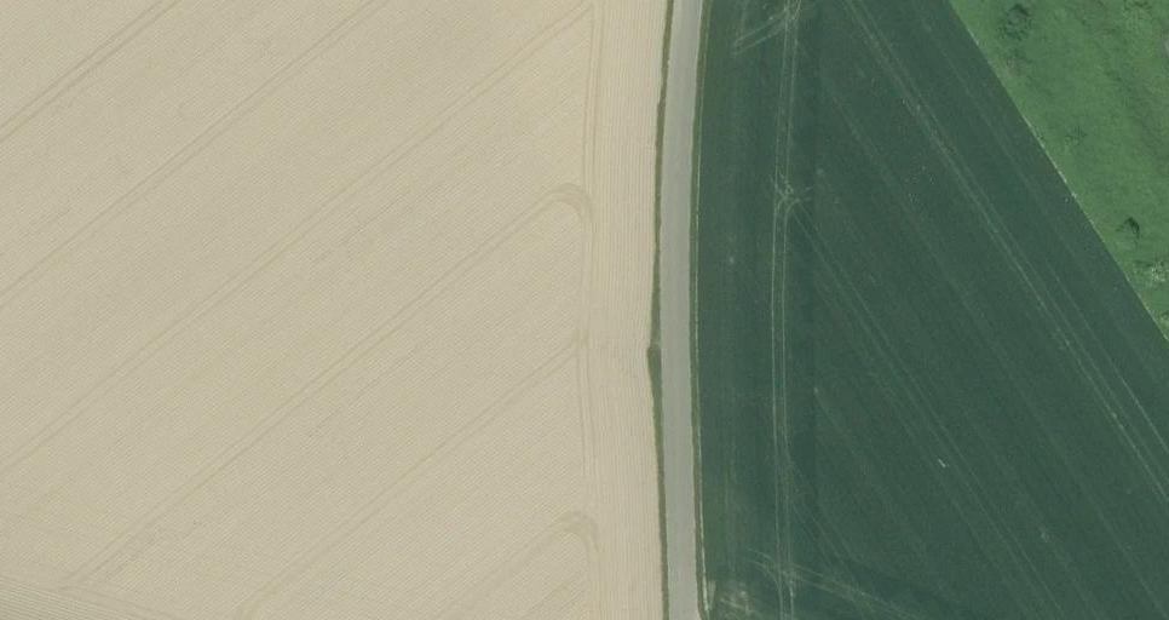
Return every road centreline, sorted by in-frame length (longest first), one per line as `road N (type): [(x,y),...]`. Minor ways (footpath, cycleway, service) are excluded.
road 1 (unclassified): [(688,0),(674,435),(684,619)]

